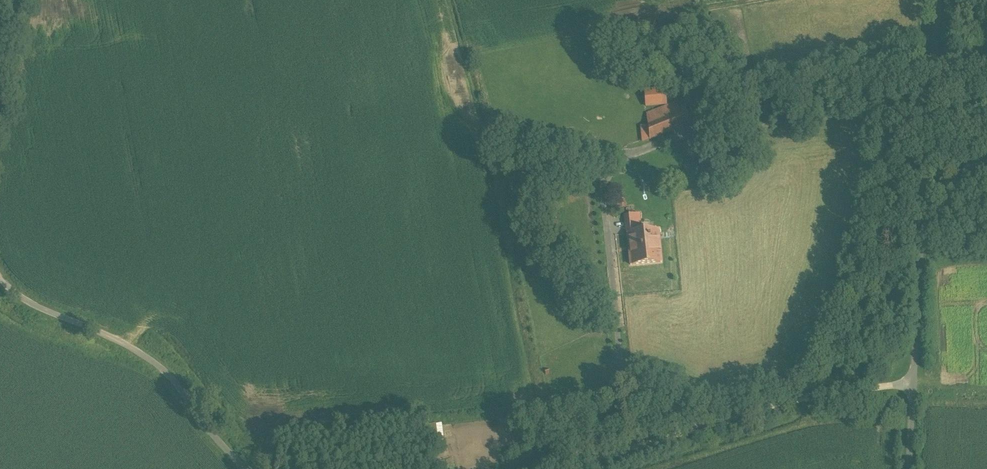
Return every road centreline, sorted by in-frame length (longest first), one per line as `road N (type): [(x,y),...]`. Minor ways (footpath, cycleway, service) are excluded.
road 1 (unclassified): [(940,56),(623,158),(603,175),(623,383)]
road 2 (unclassified): [(940,56),(912,382)]
road 3 (unclassified): [(0,278),(30,303),(159,365),(244,468)]
road 4 (unclassified): [(708,426),(912,382)]

